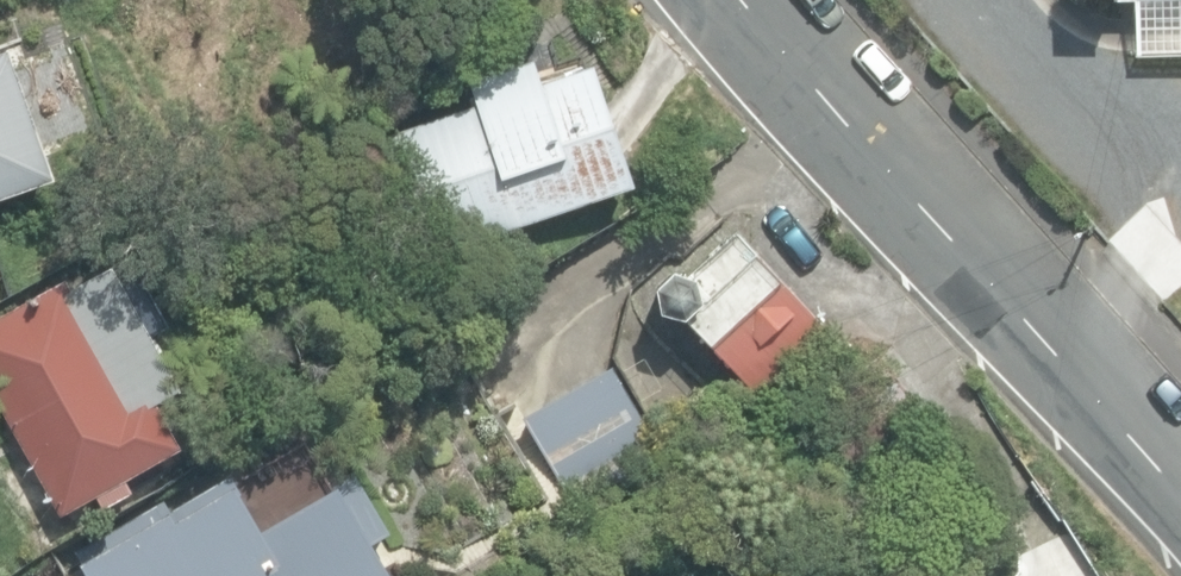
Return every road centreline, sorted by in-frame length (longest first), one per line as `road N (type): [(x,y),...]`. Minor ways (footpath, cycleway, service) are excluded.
road 1 (tertiary): [(782,0),(1074,346),(1180,486)]

